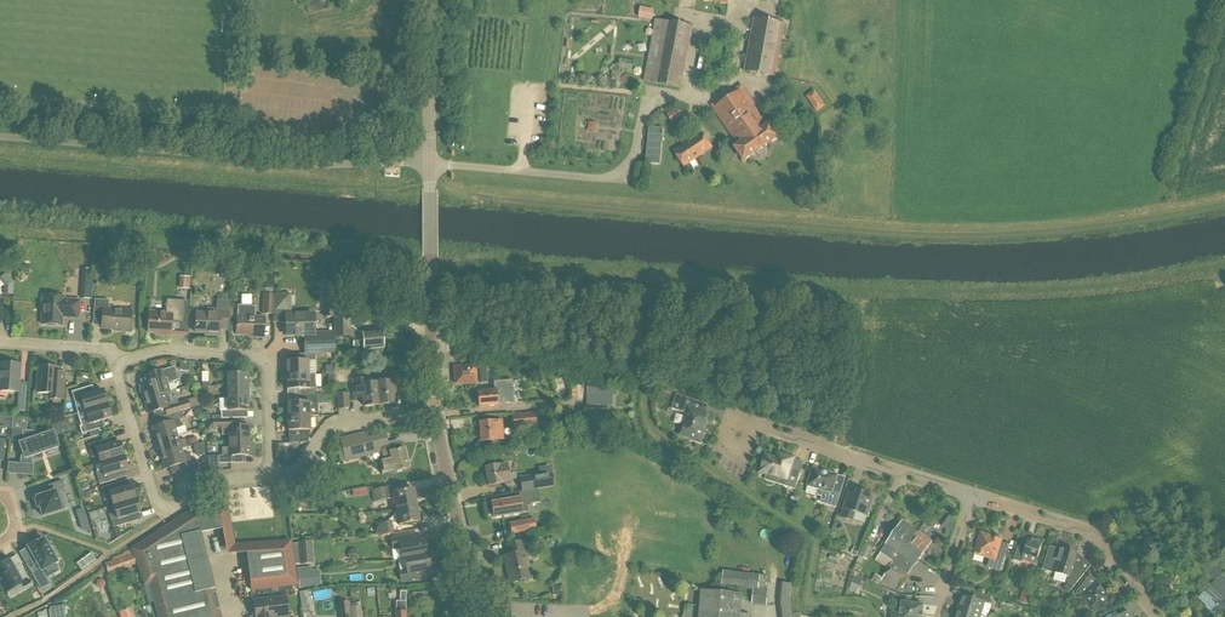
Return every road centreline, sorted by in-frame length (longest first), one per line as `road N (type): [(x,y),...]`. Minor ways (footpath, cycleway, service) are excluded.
road 1 (track): [(1224,206),(1041,234),(925,235),(473,198),(430,183)]
road 2 (track): [(431,268),(473,256),(976,293),(1108,287),(1224,266)]
road 3 (unclassified): [(430,160),(303,163),(0,138)]
road 4 (track): [(431,268),(845,299)]
road 5 (residential): [(121,364),(117,377),(162,509),(221,482),(272,476)]
road 6 (residential): [(121,364),(158,354),(265,365),(272,476)]
road 7 (tertiary): [(436,413),(430,160)]
road 8 (residential): [(973,498),(736,418)]
road 9 (residential): [(1155,616),(1093,536),(973,498)]
road 10 (tertiary): [(484,616),(436,413)]
road 11 (residential): [(272,476),(298,469),(339,422),(436,413)]
road 12 (tertiary): [(430,160),(430,0)]
road 13 (residential): [(0,344),(105,351),(121,364)]
road 14 (residential): [(937,616),(973,498)]

